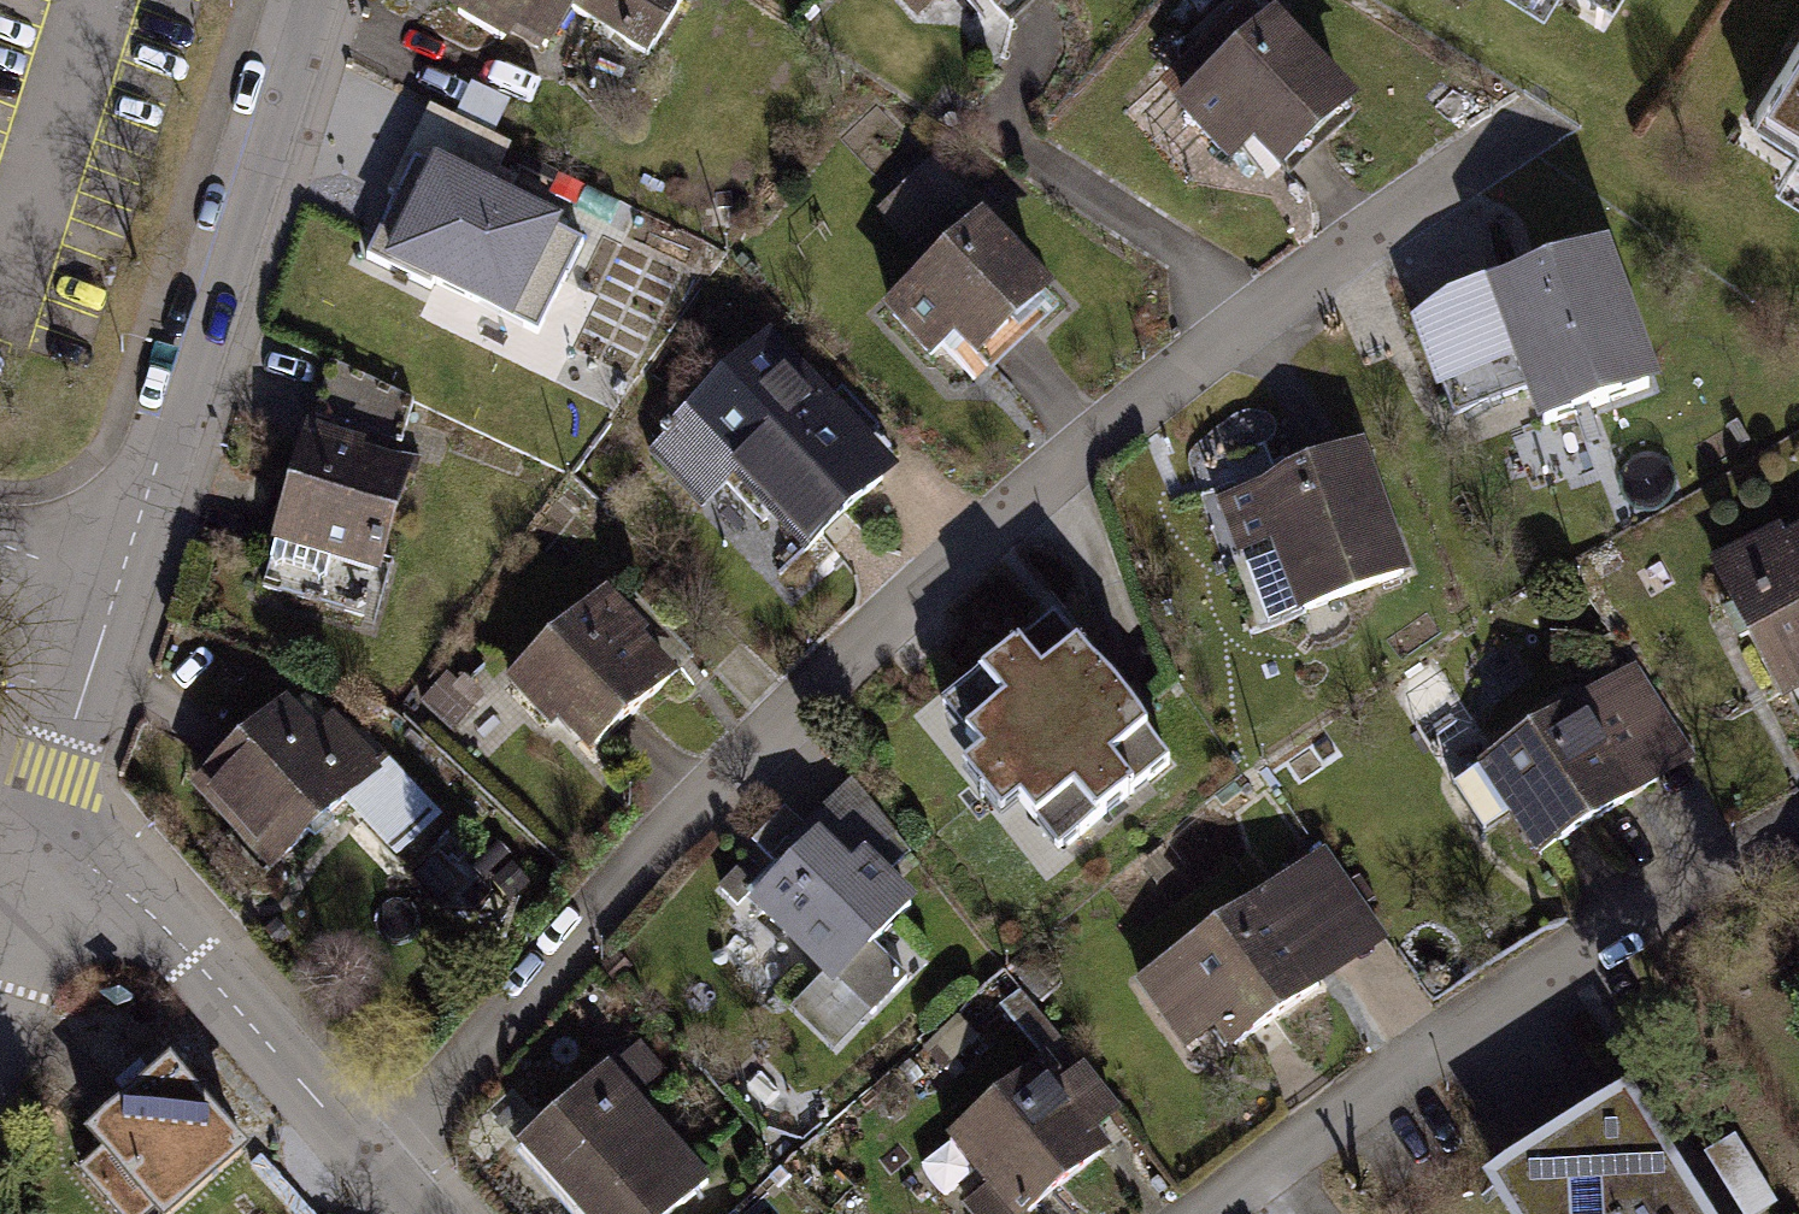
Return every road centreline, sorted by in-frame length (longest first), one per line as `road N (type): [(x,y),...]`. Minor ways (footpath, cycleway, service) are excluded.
road 1 (residential): [(368,1157),(597,930),(765,736),(977,536),(1531,136)]
road 2 (residential): [(1211,1213),(1616,927),(1798,834)]
road 3 (residential): [(121,596),(311,0)]
road 4 (residential): [(368,1157),(54,823)]
road 5 (residential): [(54,823),(121,596)]
road 6 (residential): [(0,1010),(54,823)]
road 7 (residential): [(121,596),(0,553)]

